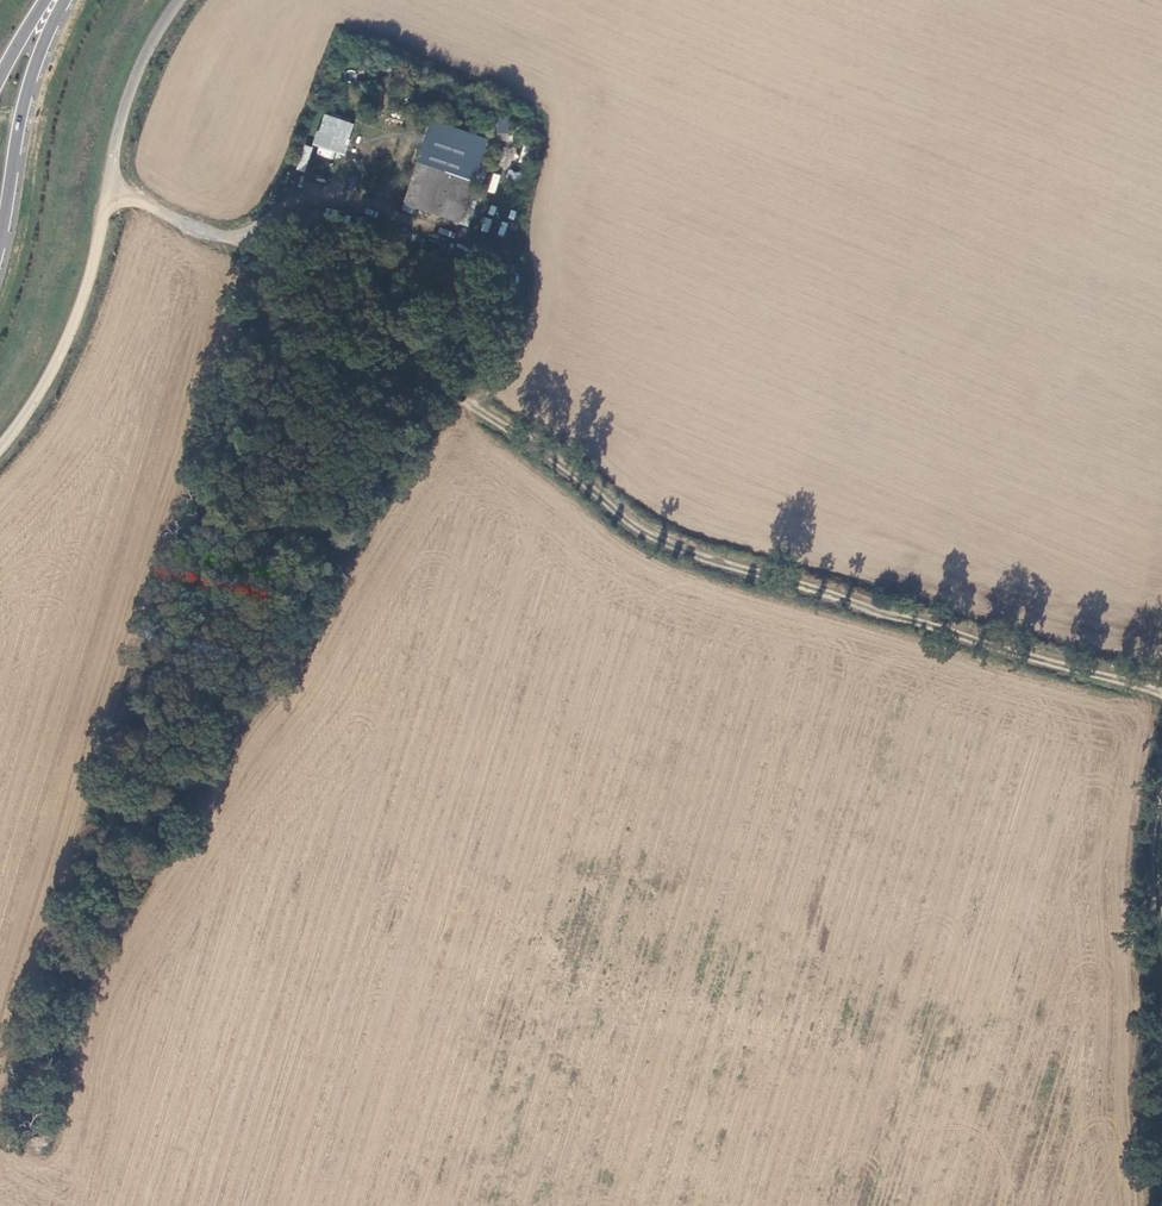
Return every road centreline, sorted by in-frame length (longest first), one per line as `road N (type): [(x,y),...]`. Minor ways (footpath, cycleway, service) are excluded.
road 1 (track): [(1161,697),(718,561),(639,526),(252,234)]
road 2 (unclassified): [(0,445),(63,349),(89,280),(127,100),(180,0)]
road 3 (trunk): [(0,240),(33,72),(65,0)]
road 4 (track): [(1161,948),(1156,846),(1161,811)]

